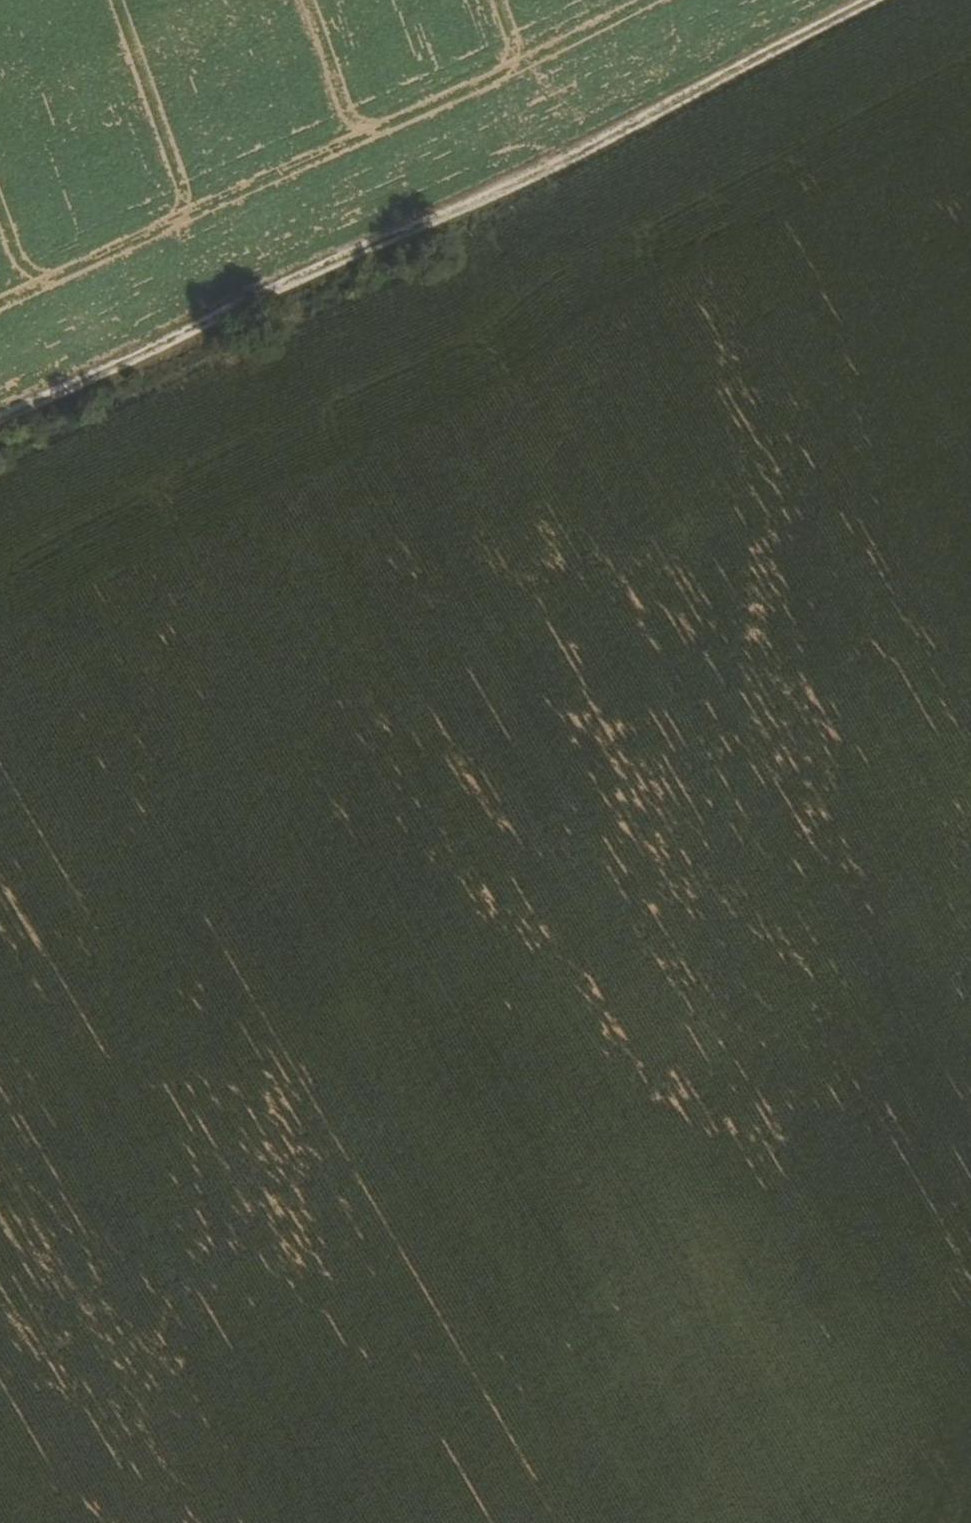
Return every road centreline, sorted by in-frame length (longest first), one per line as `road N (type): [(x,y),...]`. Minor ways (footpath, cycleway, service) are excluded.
road 1 (track): [(0,428),(865,0)]

